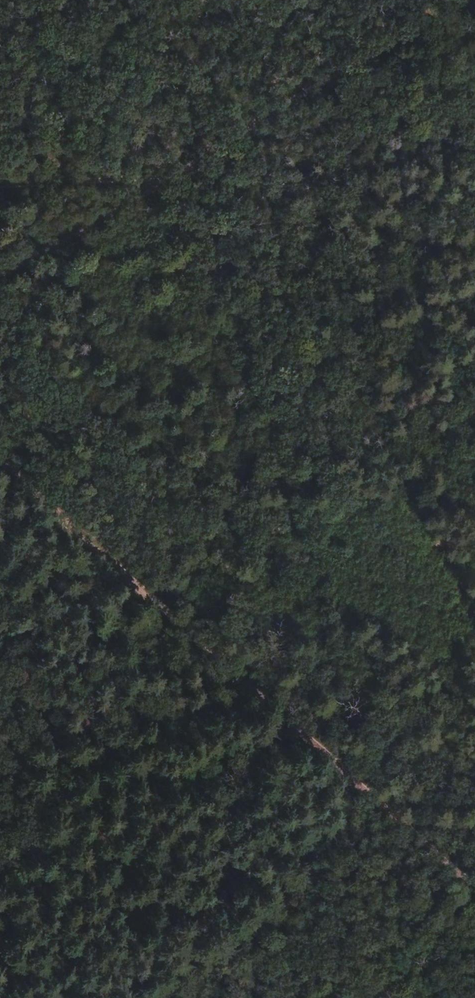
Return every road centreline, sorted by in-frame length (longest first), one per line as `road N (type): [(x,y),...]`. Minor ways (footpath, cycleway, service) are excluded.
road 1 (track): [(0,305),(174,181),(470,0)]
road 2 (track): [(0,190),(474,163)]

